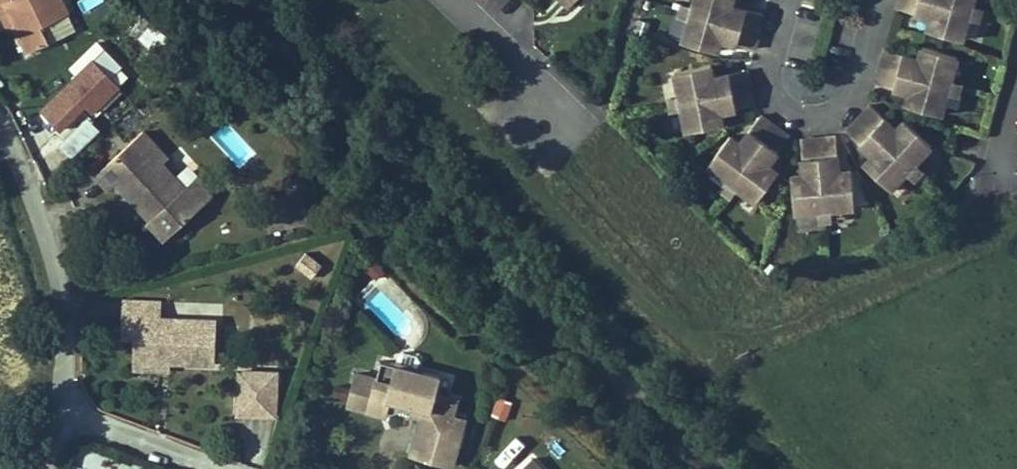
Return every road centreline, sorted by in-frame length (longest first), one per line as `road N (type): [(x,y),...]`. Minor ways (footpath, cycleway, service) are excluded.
road 1 (residential): [(0,118),(53,243),(67,306),(65,408)]
road 2 (residential): [(231,468),(65,408)]
road 3 (residential): [(455,0),(543,84),(545,109),(532,134)]

